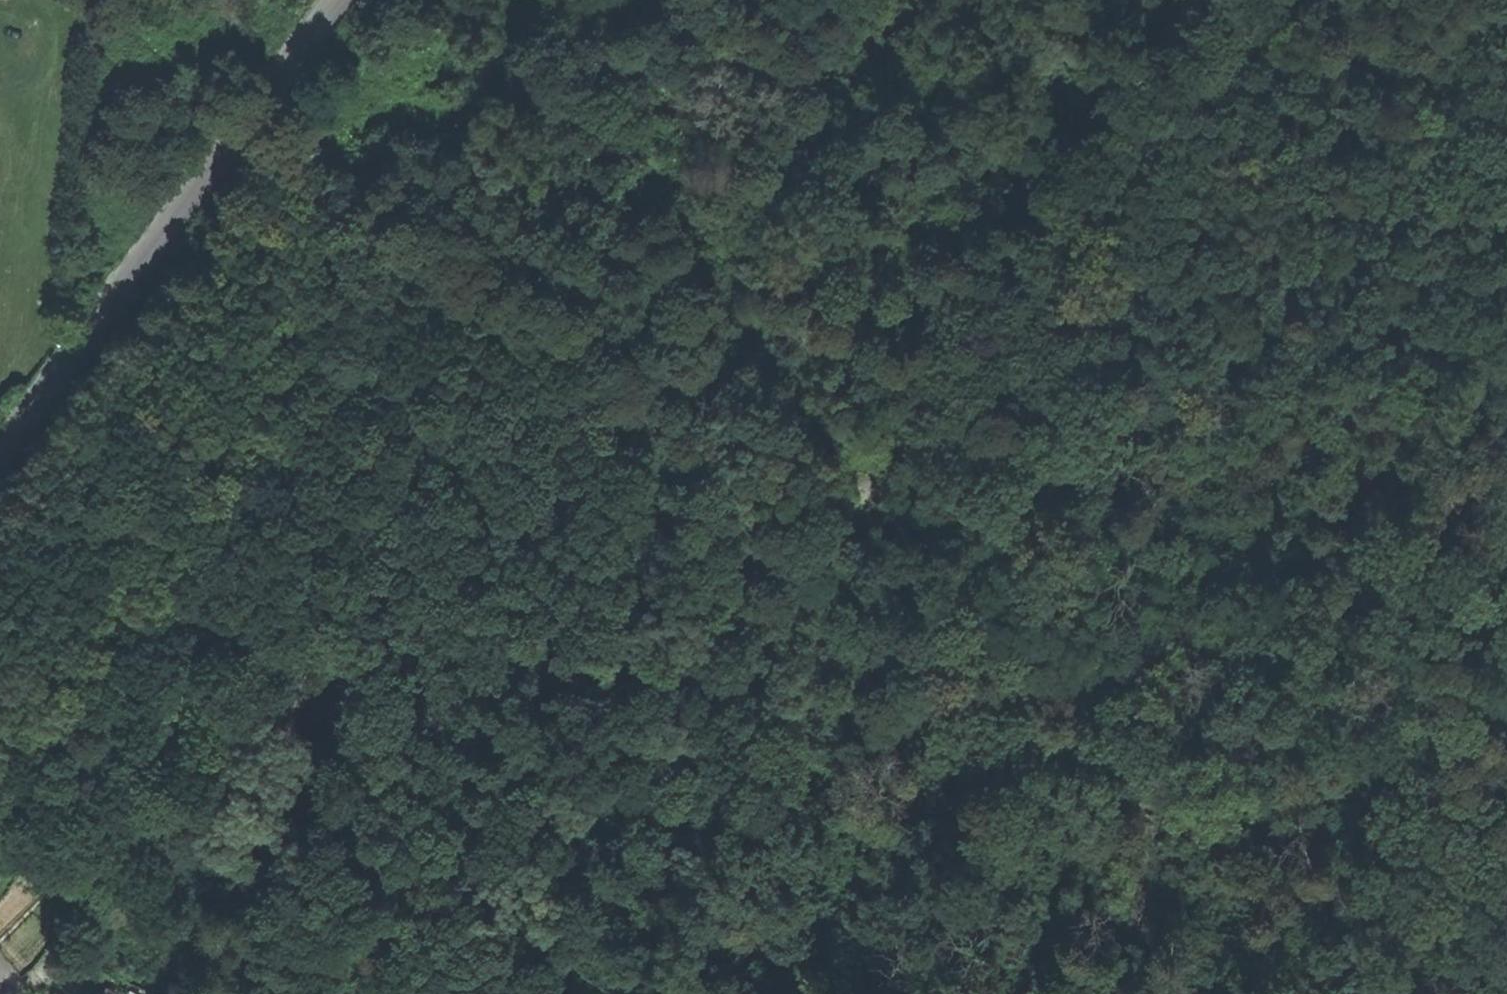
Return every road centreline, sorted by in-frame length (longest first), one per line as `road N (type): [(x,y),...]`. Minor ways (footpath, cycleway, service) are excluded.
road 1 (track): [(1201,0),(997,171),(858,487),(730,993)]
road 2 (unclassified): [(345,0),(0,443)]

